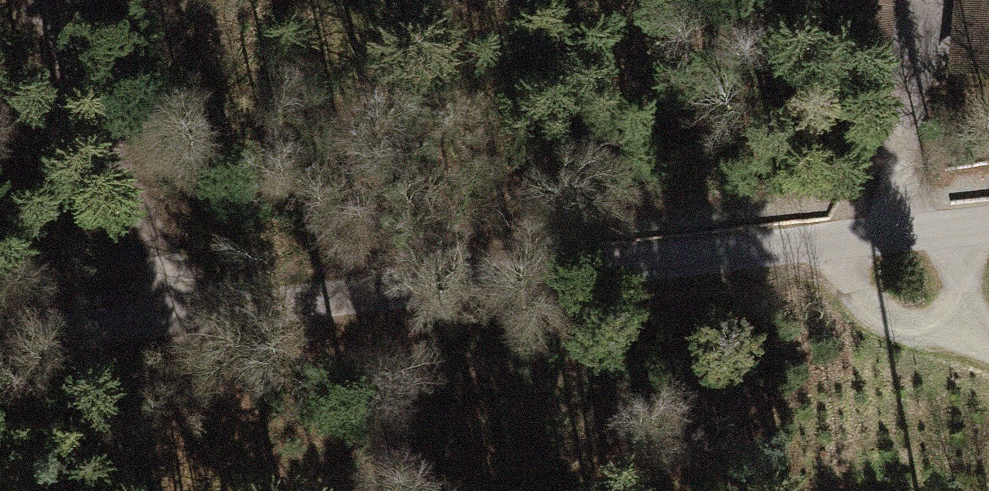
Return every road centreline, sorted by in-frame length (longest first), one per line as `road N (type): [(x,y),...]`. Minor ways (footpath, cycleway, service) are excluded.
road 1 (track): [(0,338),(898,233)]
road 2 (track): [(49,0),(177,317),(283,490)]
road 3 (track): [(917,0),(898,233)]
road 4 (track): [(813,243),(877,310),(988,353)]

